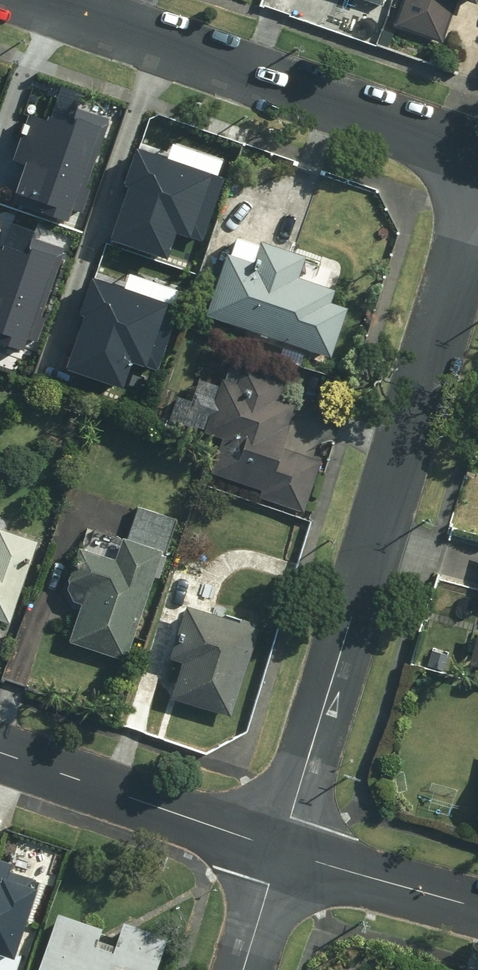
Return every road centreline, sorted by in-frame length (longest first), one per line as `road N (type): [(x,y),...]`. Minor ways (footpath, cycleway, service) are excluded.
road 1 (residential): [(278,848),(477,209)]
road 2 (residential): [(477,162),(23,0)]
road 3 (residential): [(0,752),(278,848)]
road 4 (residential): [(278,848),(477,903)]
road 5 (residential): [(241,969),(278,848)]

